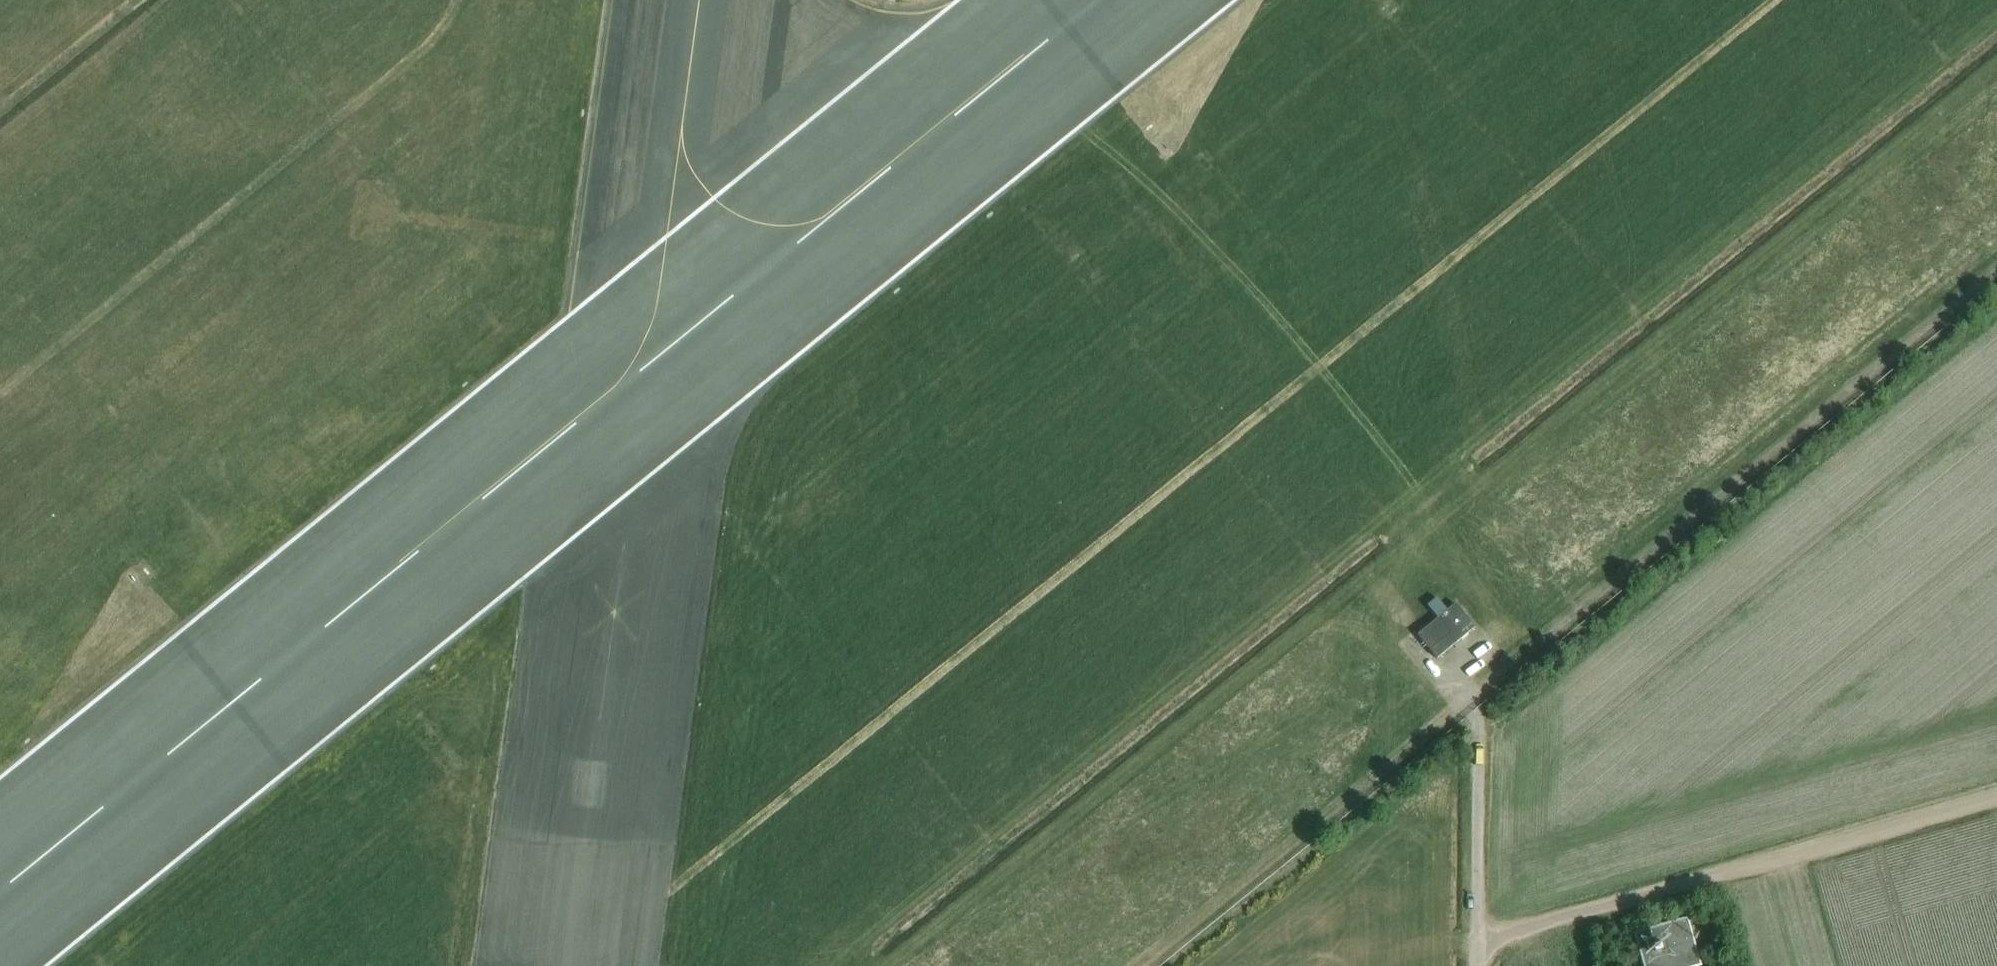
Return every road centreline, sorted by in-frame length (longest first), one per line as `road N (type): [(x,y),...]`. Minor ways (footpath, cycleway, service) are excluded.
road 1 (unclassified): [(1480,941),(1809,848)]
road 2 (unclassified): [(1480,941),(1477,711)]
road 3 (track): [(1809,848),(1996,795)]

